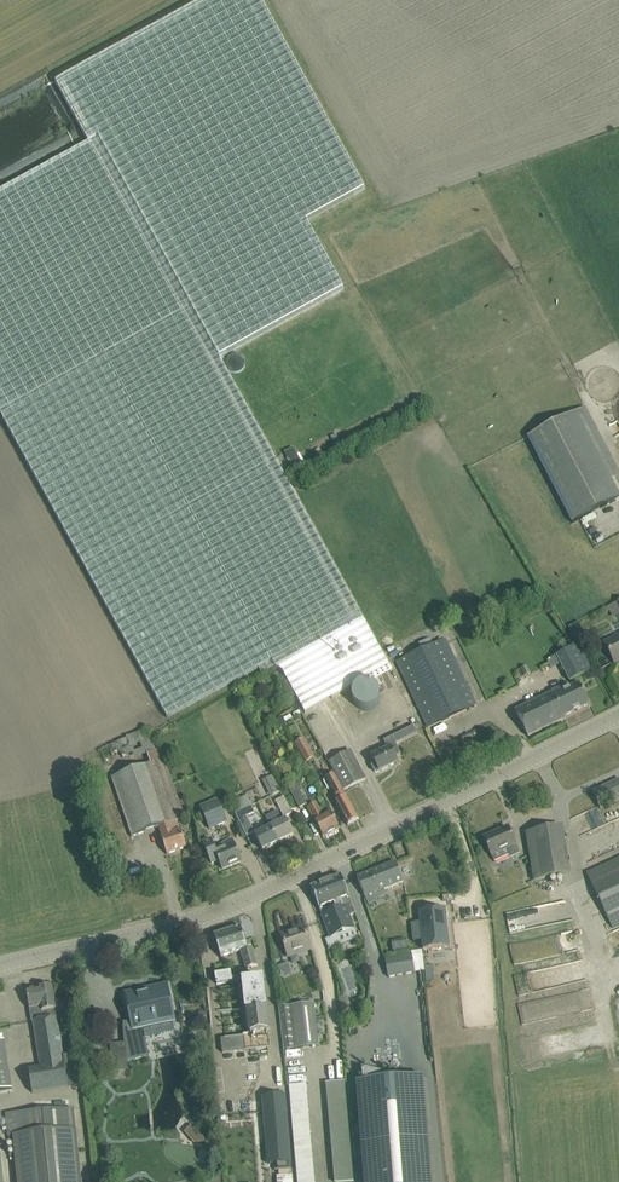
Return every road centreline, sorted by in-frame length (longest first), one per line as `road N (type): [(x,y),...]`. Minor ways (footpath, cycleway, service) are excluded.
road 1 (tertiary): [(0,967),(246,902),(618,718)]

